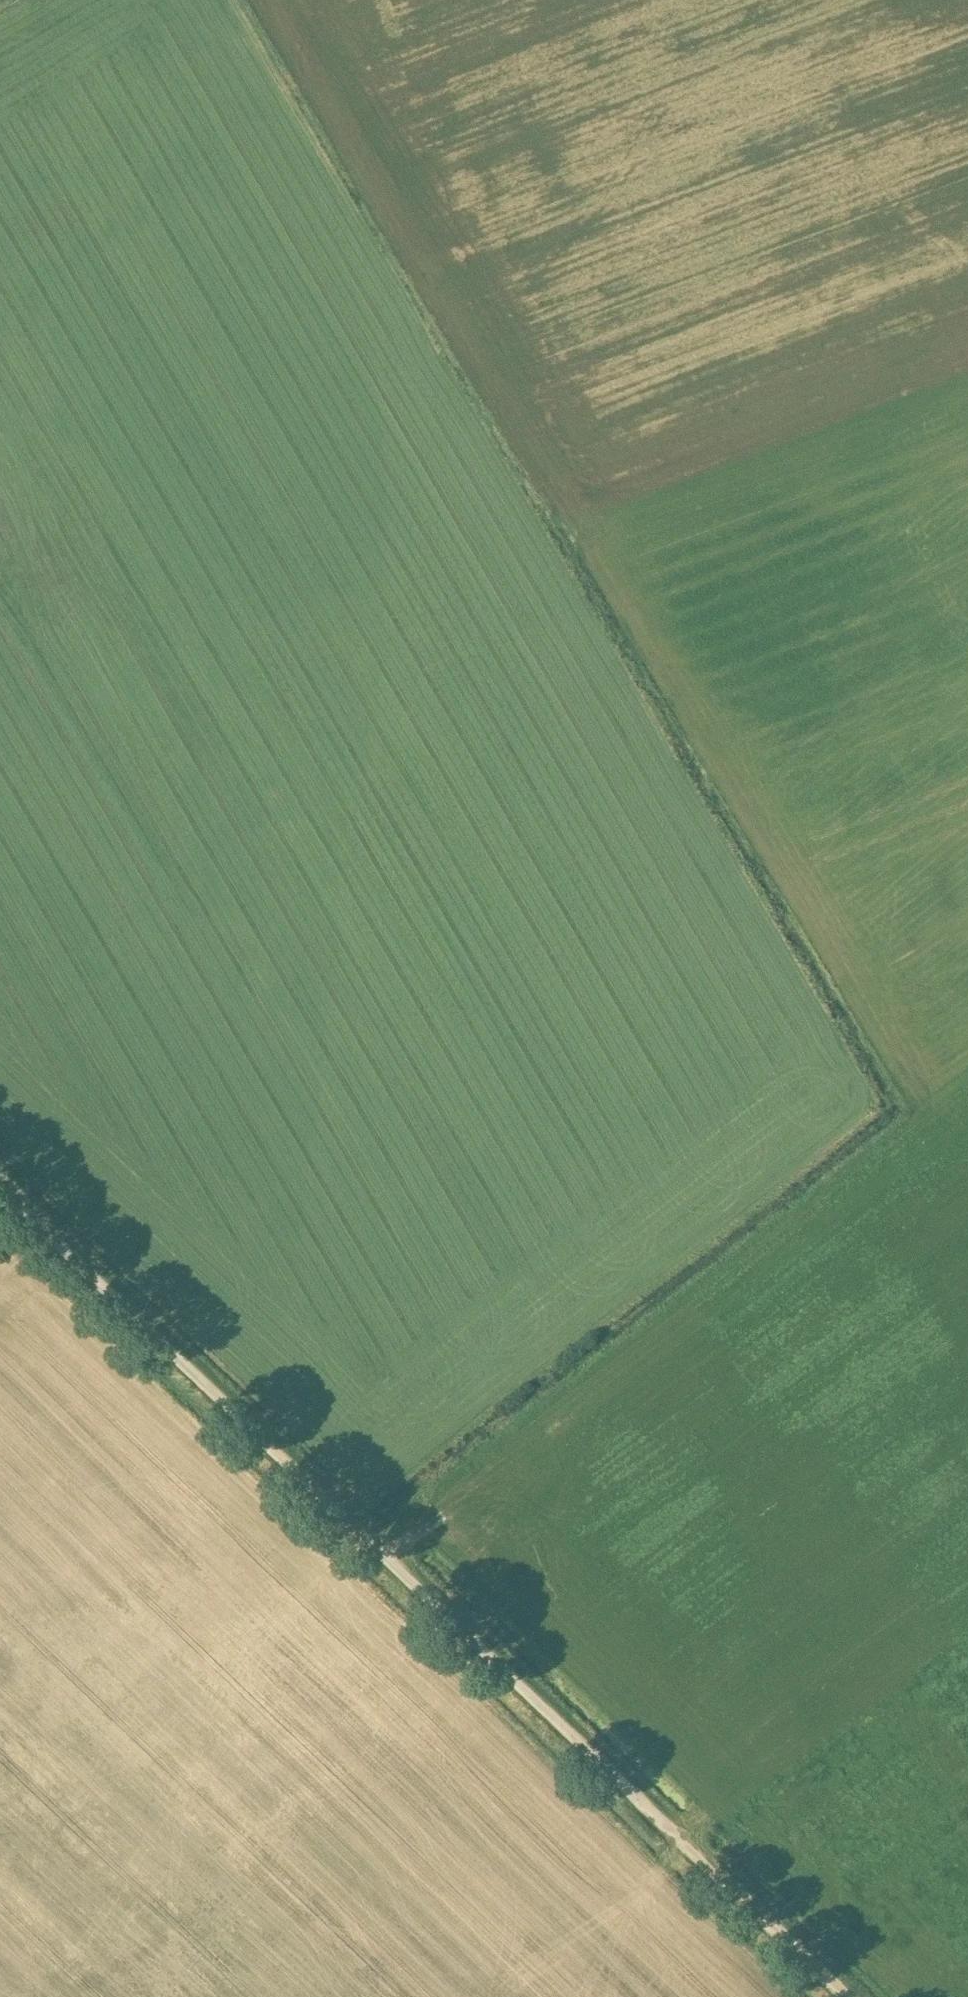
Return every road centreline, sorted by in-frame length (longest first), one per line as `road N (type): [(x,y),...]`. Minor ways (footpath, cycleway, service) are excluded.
road 1 (unclassified): [(855,1996),(0,1175)]

